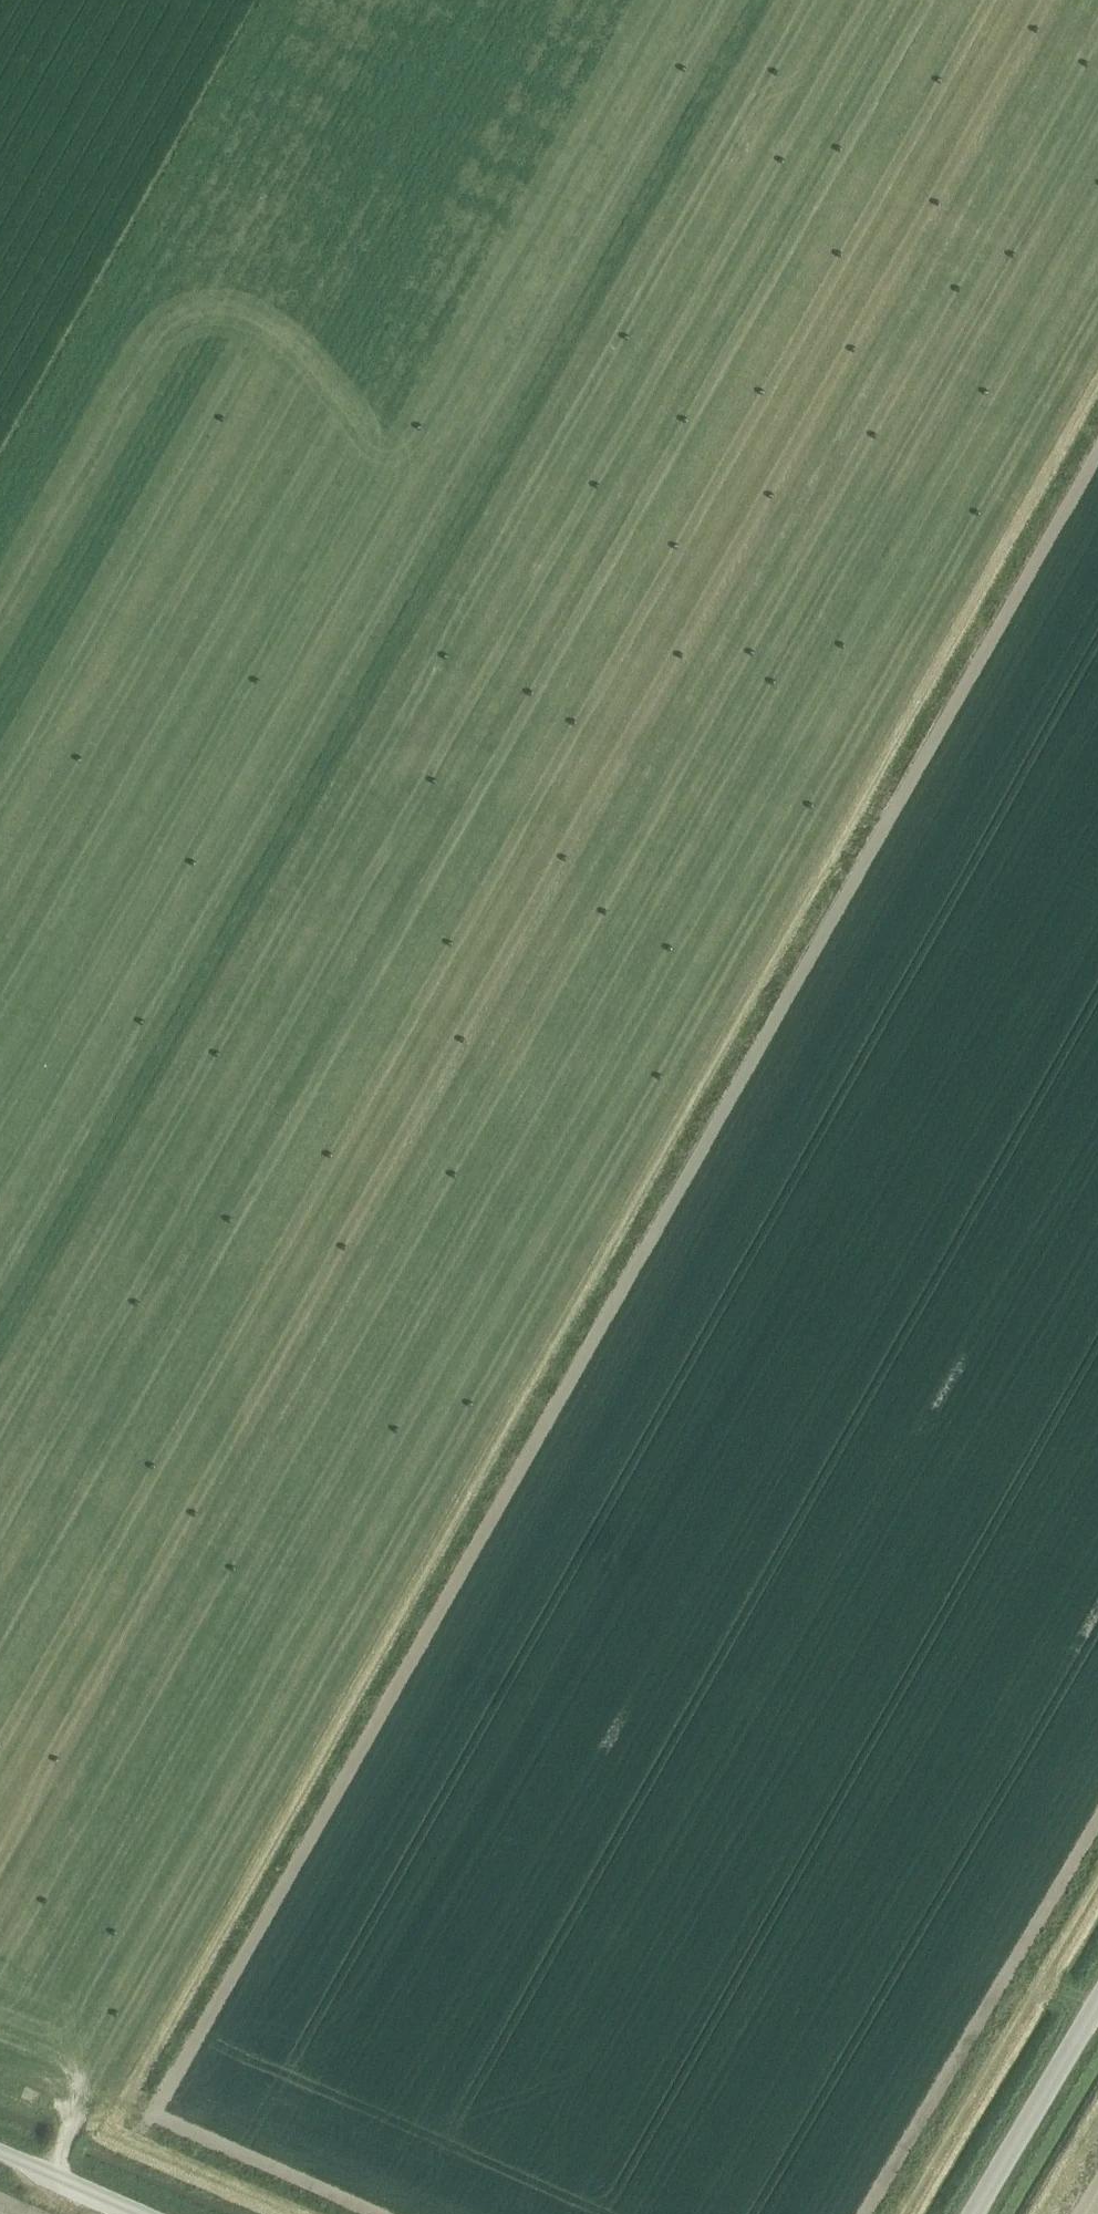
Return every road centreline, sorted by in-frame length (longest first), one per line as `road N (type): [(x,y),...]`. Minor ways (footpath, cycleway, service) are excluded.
road 1 (unclassified): [(972,2213),(1097,1999)]
road 2 (unclassified): [(127,2213),(0,2160)]

